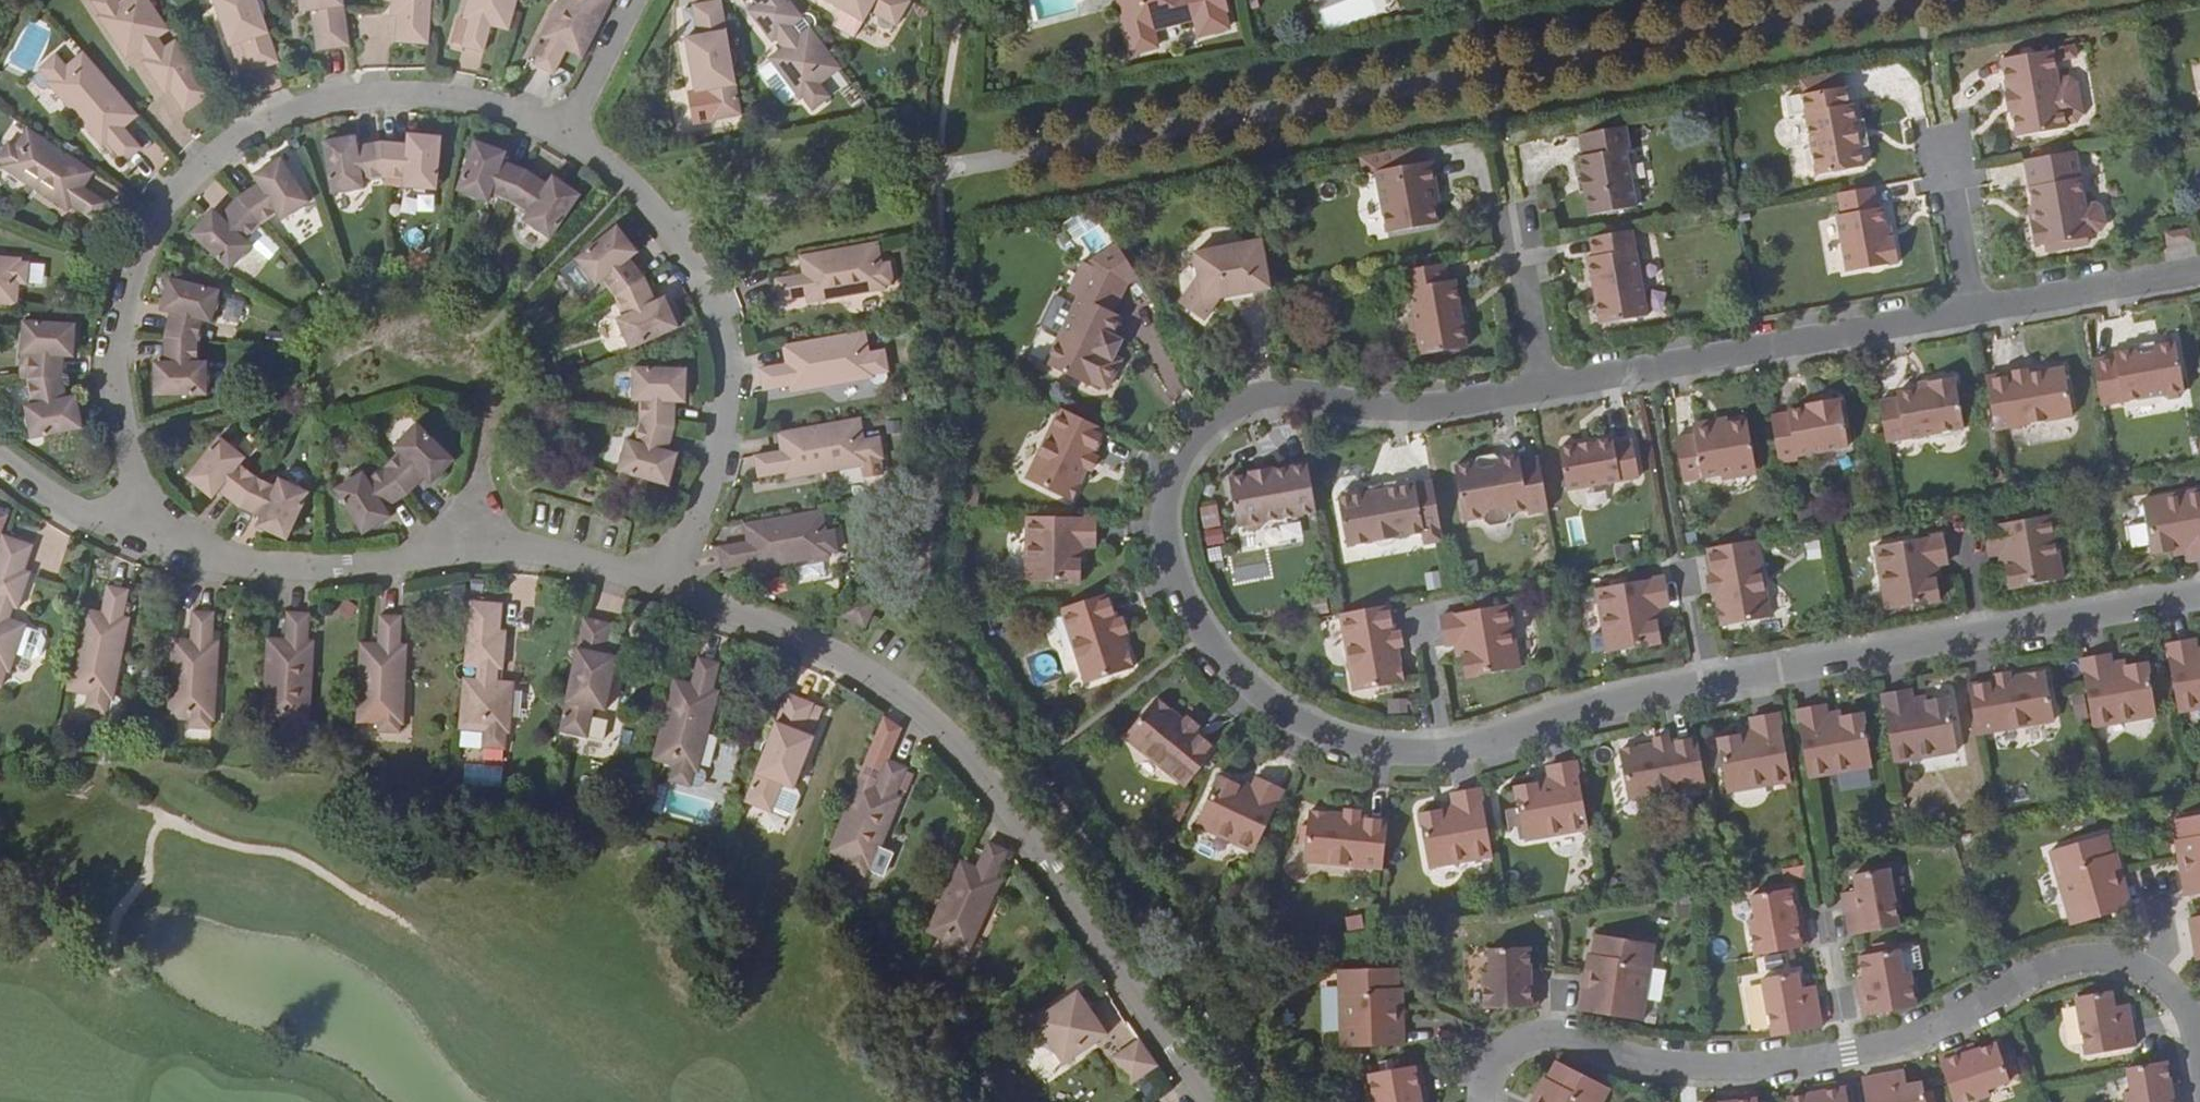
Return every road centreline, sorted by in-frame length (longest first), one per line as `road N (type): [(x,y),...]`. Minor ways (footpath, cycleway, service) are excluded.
road 1 (unclassified): [(1535,388),(1359,413),(1256,399),(1214,412),(1163,453),(1142,501),(1142,549),(1166,607),(1234,700),(1333,748),(1385,759),(1450,756),(1562,713),(1692,685),(2199,595)]
road 2 (residential): [(2199,1079),(2190,1022),(2164,984),(2132,964),(2048,958),(1925,1033),(1848,1056),(1684,1077),(1568,1039),(1502,1042),(1482,1073),(1478,1101)]
road 3 (residential): [(146,543),(114,393),(116,348),(139,251),(167,201),(225,147),(323,98),(457,101),(566,138)]
road 4 (residential): [(664,591),(911,705),(970,760),(1210,1101)]
road 5 (residential): [(146,543),(245,565),(342,566),(463,548),(545,553),(664,591)]
road 6 (residential): [(566,138),(660,221),(713,305),(726,378),(714,466),(664,591)]
road 7 (unclassified): [(1963,310),(1535,388)]
road 8 (unclassified): [(2199,271),(1963,310)]
road 9 (residential): [(0,459),(29,484),(146,543)]
road 10 (residential): [(1535,388),(1507,228)]
road 11 (residential): [(1935,156),(1963,310)]
road 12 (residential): [(637,0),(566,138)]

